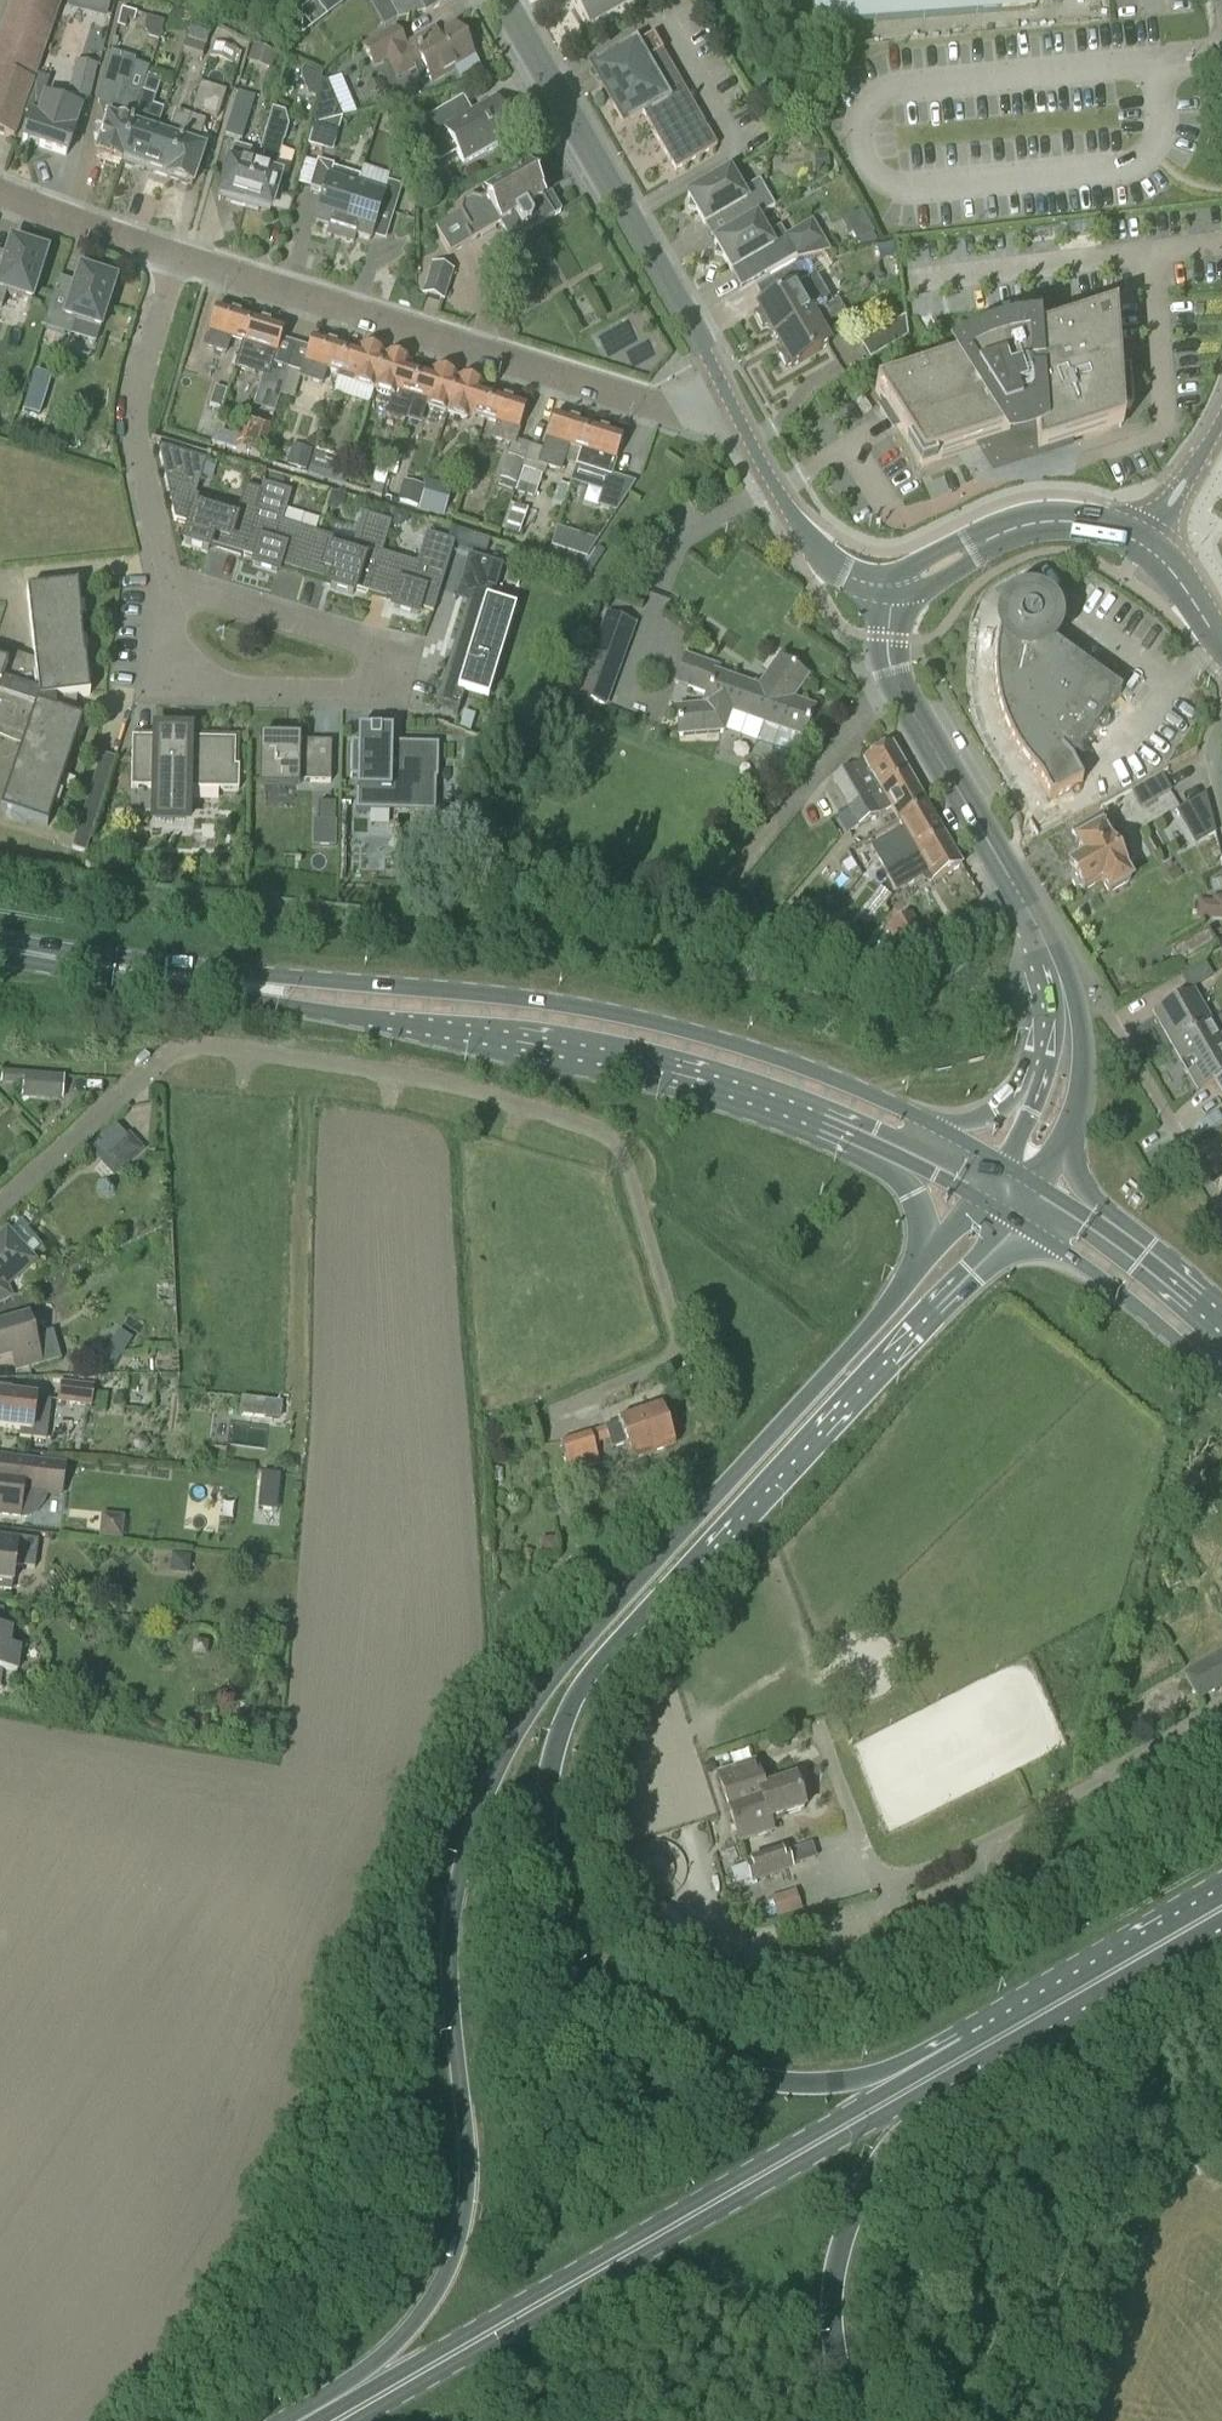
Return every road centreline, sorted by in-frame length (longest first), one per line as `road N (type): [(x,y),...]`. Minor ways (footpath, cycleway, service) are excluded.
road 1 (primary): [(933,1248),(881,1318),(543,1688),(500,1763),(471,1833),(451,1936),(464,2136),(455,2248),(435,2296),(319,2420)]
road 2 (primary): [(986,2047),(884,2080),(798,2084),(708,2066),(664,2041),(623,2008),(575,1943),(548,1860),(546,1795),(561,1730),(593,1673),(1017,1223)]
road 3 (residential): [(0,1201),(126,1088),(163,1061),(206,1051),(297,1058),(553,1116),(594,1133),(621,1157),(684,1356),(554,1411)]
road 4 (primary): [(336,2420),(986,2047)]
road 5 (primary): [(936,1126),(715,1038),(580,1006),(296,981),(221,985)]
road 6 (primary): [(221,985),(292,1005),(662,1071),(871,1142)]
road 7 (residential): [(684,1826),(723,1934),(756,1939),(896,1915),(1221,1726)]
road 8 (residential): [(723,387),(682,408),(639,402),(179,253)]
road 9 (tertiary): [(723,387),(503,0)]
road 10 (tertiary): [(1059,987),(1036,919),(890,671),(891,591)]
road 11 (residential): [(176,595),(341,634),(359,643),(366,665),(361,683),(342,693),(181,687),(169,672)]
road 12 (primary): [(855,2420),(831,2328),(837,2268),(855,2214),(892,2151),(986,2047)]
road 13 (residential): [(179,253),(135,396),(136,435),(176,595)]
road 14 (tertiary): [(891,591),(841,576),(777,491),(723,387)]
road 15 (primary): [(986,2047),(1221,1909)]
road 16 (primary): [(1017,1223),(1116,1291),(1221,1384)]
road 17 (primary): [(221,985),(0,950)]
road 18 (tertiary): [(1141,543),(1065,521),(1021,527),(961,557)]
road 19 (residential): [(179,253),(0,194)]
road 20 (primary): [(1221,1326),(1094,1222)]
road 21 (tertiary): [(1067,1141),(1082,1062),(1059,987)]
road 22 (unclassified): [(1141,543),(1221,424)]
road 23 (tertiary): [(1221,645),(1176,567),(1141,543)]
road 24 (primary): [(871,1142),(916,1194),(933,1248)]
road 25 (primary): [(1043,1069),(995,1111),(936,1126)]

